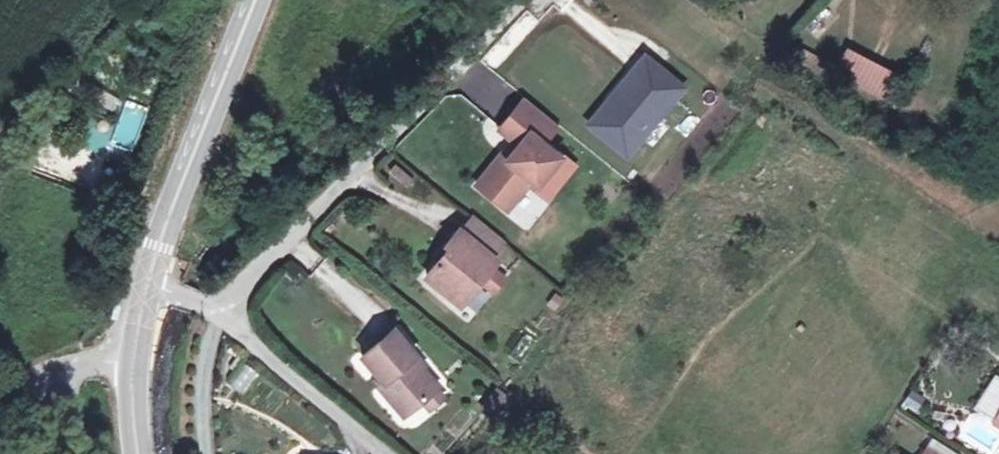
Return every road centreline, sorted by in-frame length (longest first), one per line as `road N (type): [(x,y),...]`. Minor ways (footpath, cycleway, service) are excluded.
road 1 (unclassified): [(210,310),(242,290),(520,0)]
road 2 (secondary): [(146,290),(260,0)]
road 3 (unclassified): [(222,321),(373,453)]
road 4 (unclassified): [(202,453),(202,360),(222,321)]
road 5 (unclassified): [(134,353),(87,369),(86,453)]

